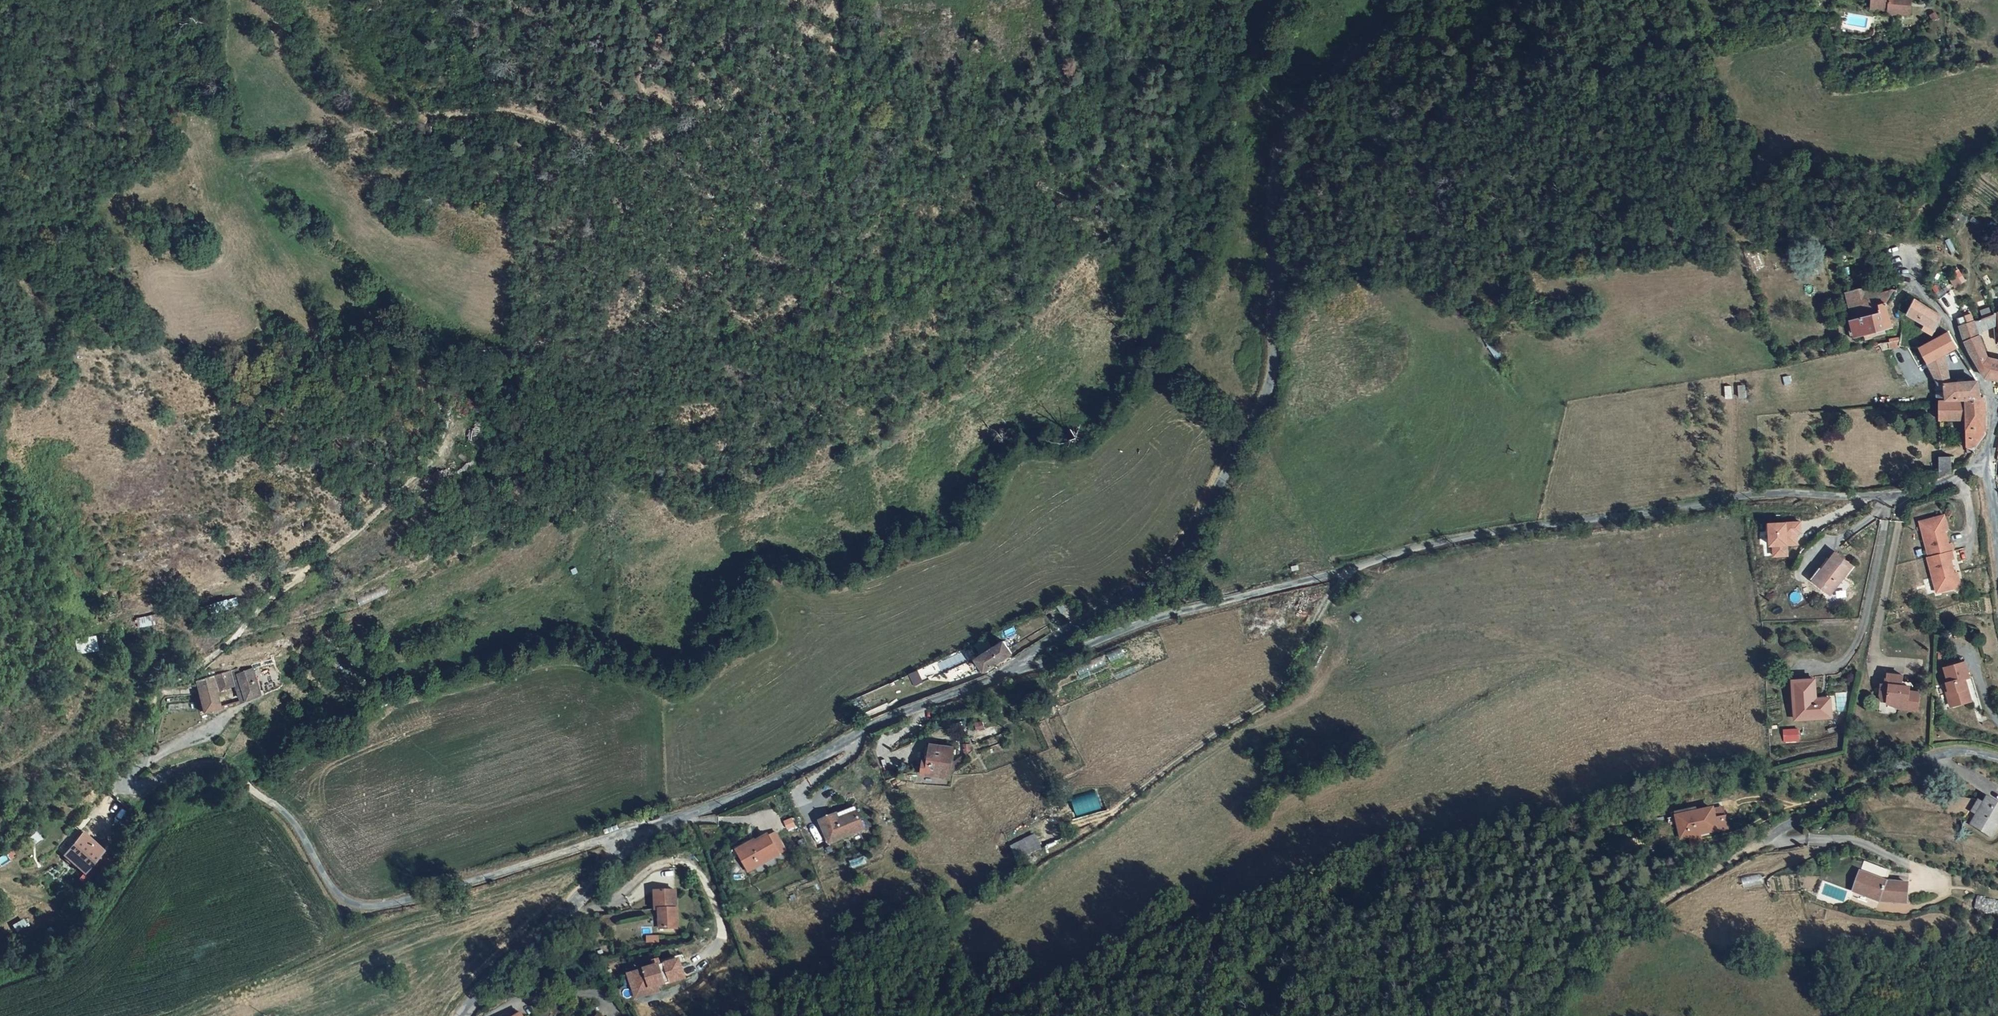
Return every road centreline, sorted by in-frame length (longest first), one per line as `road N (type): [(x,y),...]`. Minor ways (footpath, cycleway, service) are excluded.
road 1 (track): [(838,0),(831,70),(813,126),(732,253),(688,303),(624,331),(476,350),(450,362),(425,455),(402,491),(226,648),(157,690),(145,757)]
road 2 (unclassified): [(1985,460),(1905,492),(1774,493),(1440,542),(1159,617),(1003,673)]
road 3 (unclassified): [(1003,673),(1143,585),(1191,531),(1267,397),(1274,361),(1275,160),(1297,114),(1411,0)]
road 4 (unclassified): [(145,757),(127,787),(210,762),(239,773),(297,826),(332,887),(373,907),(645,832)]
road 5 (track): [(836,0),(775,66),(658,139),(586,138),(512,112),(459,114),(333,140)]
road 6 (unclassified): [(645,832),(1003,673)]
road 7 (track): [(1528,1015),(1635,921),(1760,842)]
road 8 (residential): [(1760,842),(1936,752),(1997,757)]
road 9 (unclassified): [(462,1015),(645,832)]
road 10 (track): [(1889,494),(1859,638),(1833,665),(1803,669)]
road 11 (track): [(1905,492),(1874,648),(1884,664),(1915,669)]
road 12 (track): [(1957,885),(1850,839),(1782,842),(1775,833)]
road 13 (residential): [(1997,407),(1941,312),(1914,284),(1904,248)]
road 14 (track): [(1297,114),(1262,93),(1235,41),(1245,0)]
road 15 (track): [(1844,794),(1787,808),(1731,834)]

